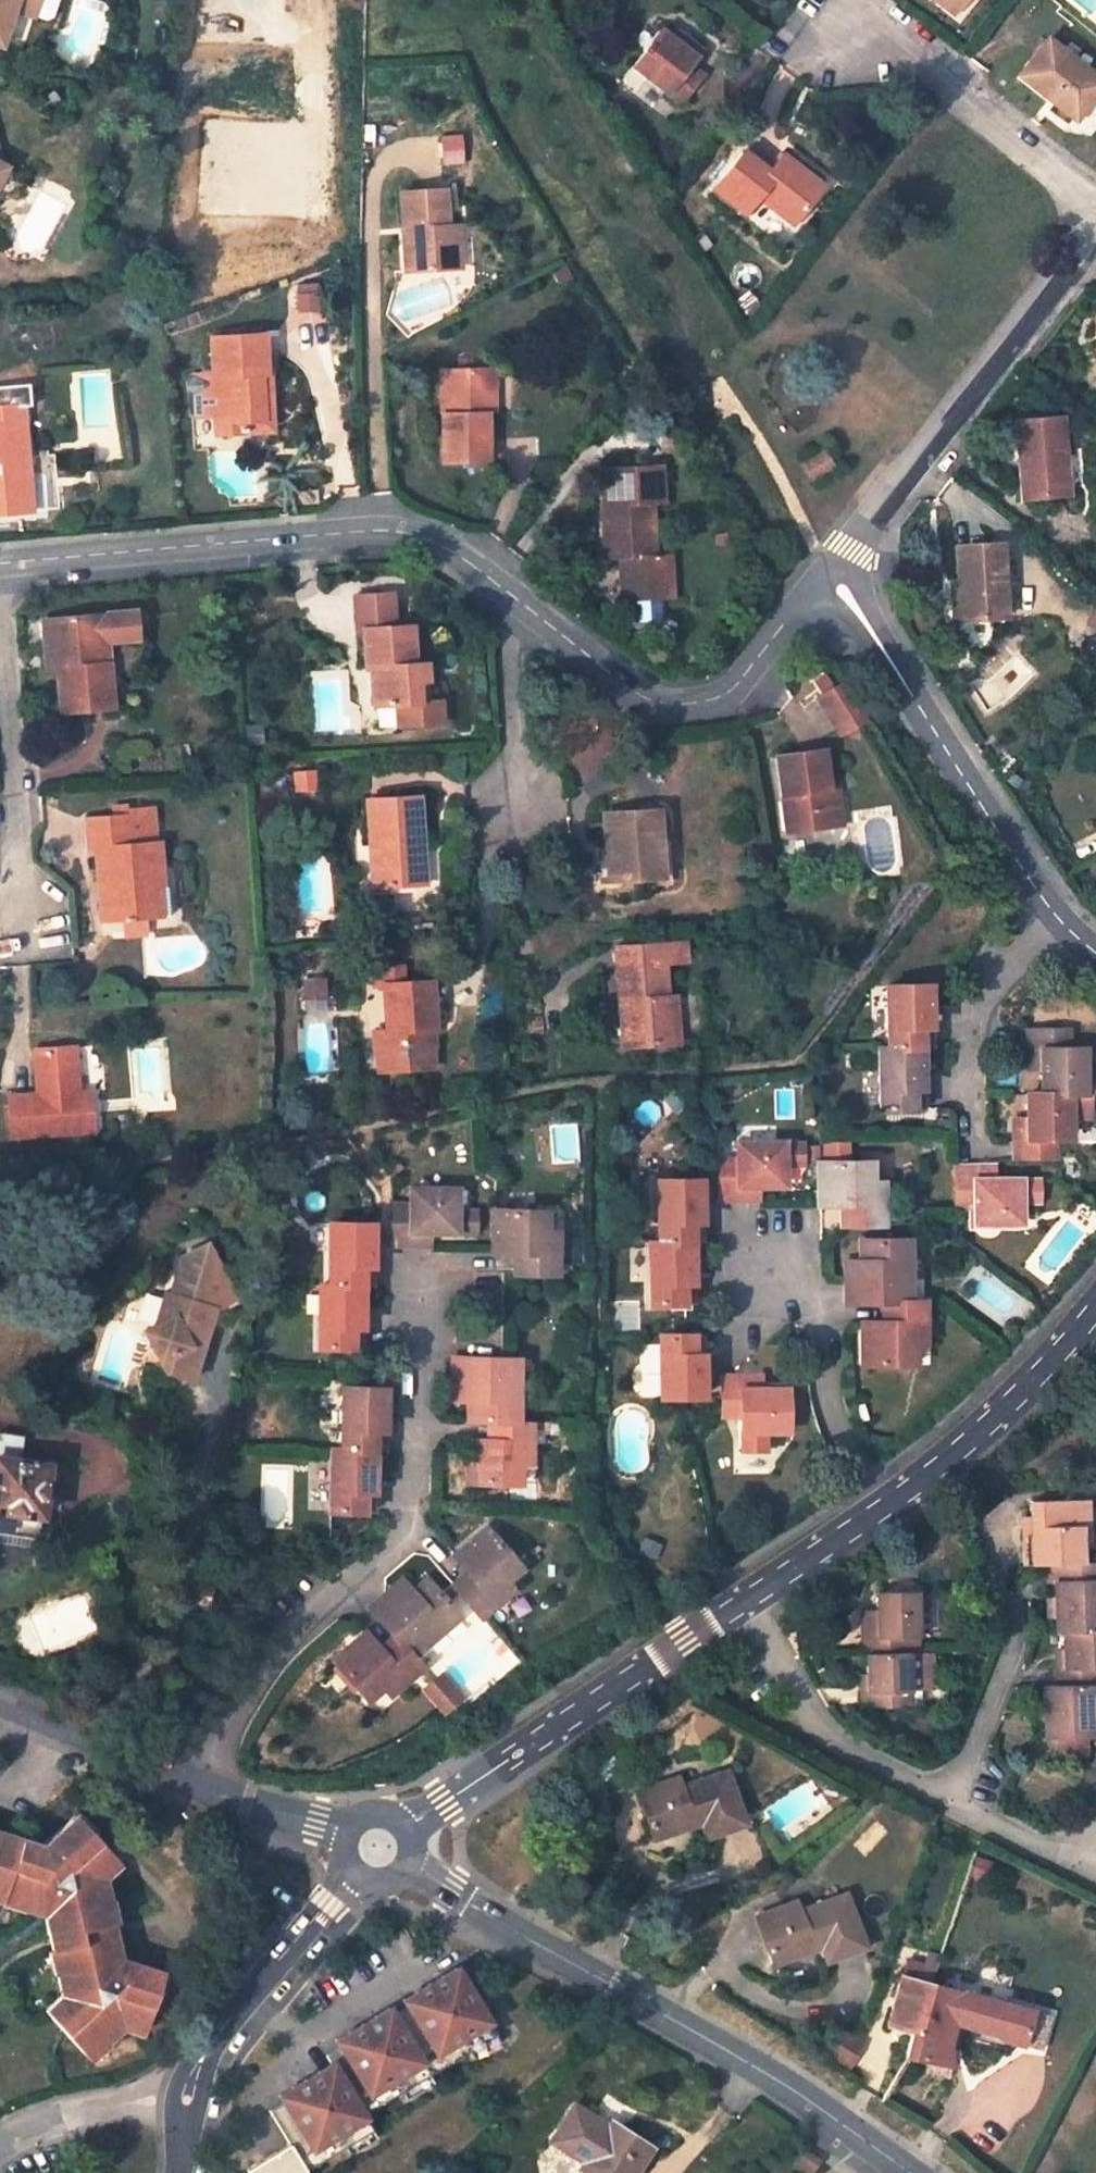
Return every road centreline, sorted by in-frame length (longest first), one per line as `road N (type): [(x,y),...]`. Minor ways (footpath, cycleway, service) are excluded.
road 1 (residential): [(0,563),(401,530),(461,558),(630,688),(665,704),(732,690),(832,576)]
road 2 (residential): [(912,2172),(702,2036),(376,1847)]
road 3 (residential): [(424,1261),(412,1521),(294,1630),(246,1692),(198,1776)]
road 4 (residential): [(740,1604),(825,1740),(1080,1866),(1095,1841)]
road 5 (residential): [(740,1604),(941,1464),(1095,1308)]
road 6 (residential): [(832,576),(1049,913),(1095,954)]
road 7 (residential): [(1095,209),(832,576)]
road 8 (residential): [(376,1847),(740,1604)]
road 9 (residential): [(376,1847),(203,2054),(186,2095),(177,2172)]
road 10 (residential): [(844,12),(1095,199)]
road 11 (residential): [(198,1776),(0,1691)]
road 12 (residential): [(376,1847),(238,1799),(198,1776)]

